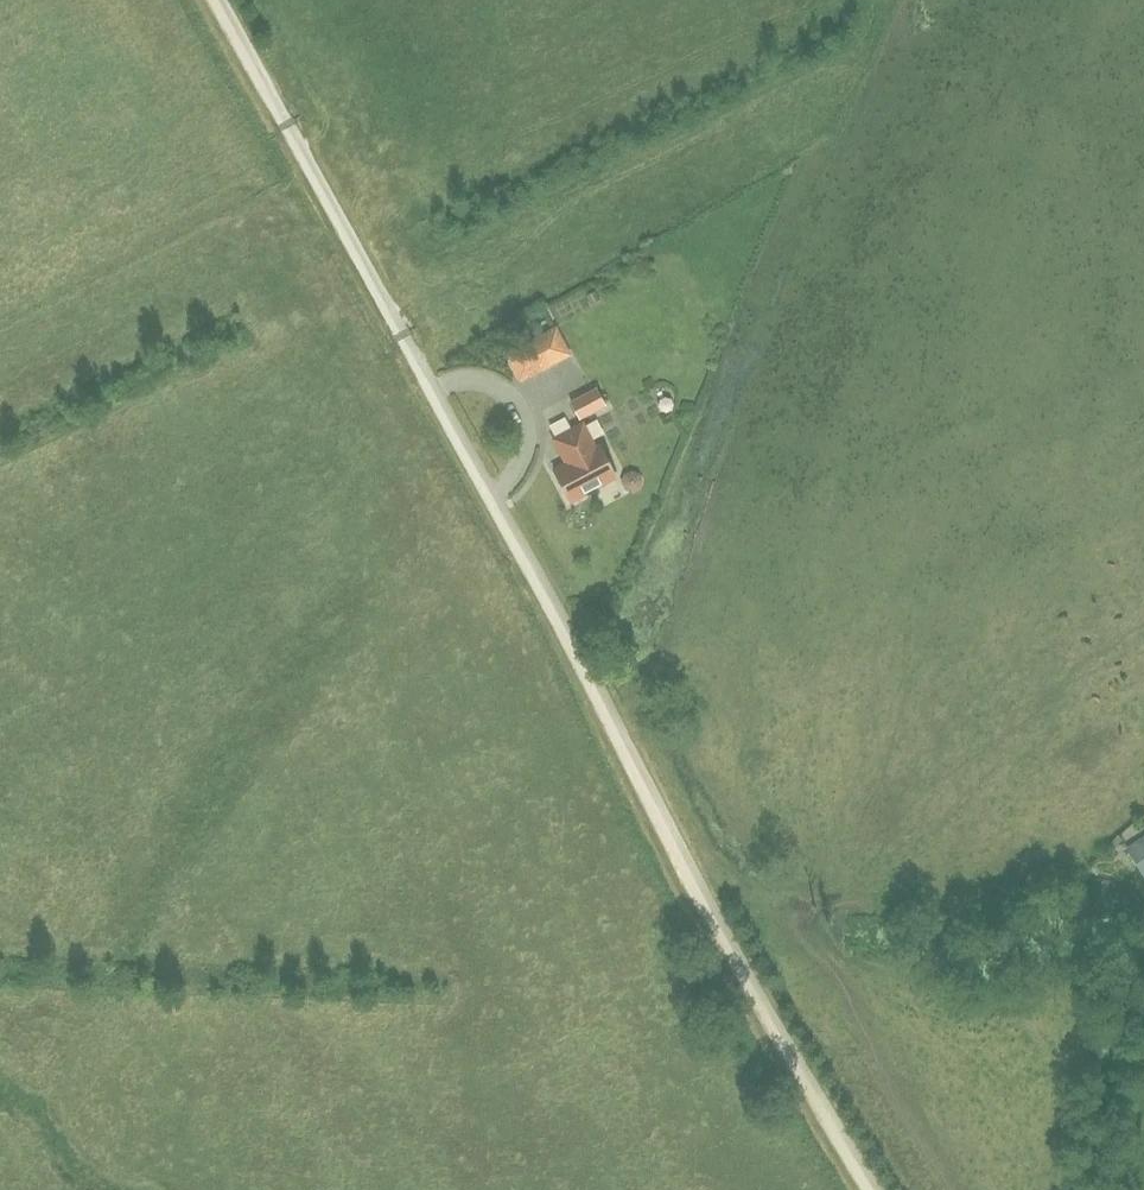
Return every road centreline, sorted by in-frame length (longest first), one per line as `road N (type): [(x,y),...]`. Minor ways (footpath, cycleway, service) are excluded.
road 1 (track): [(868,1189),(760,1012),(563,629),(211,0)]

